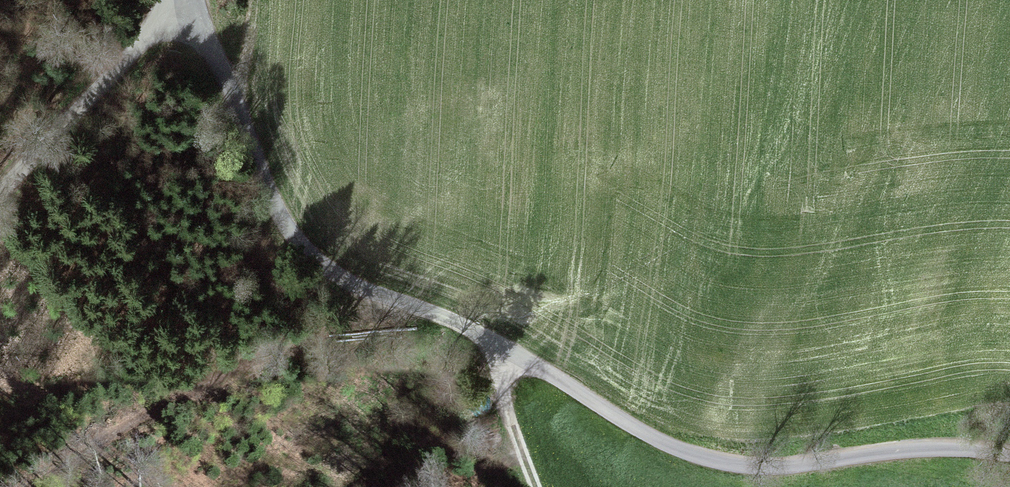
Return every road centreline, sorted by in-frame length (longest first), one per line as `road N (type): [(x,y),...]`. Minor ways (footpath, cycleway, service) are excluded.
road 1 (unclassified): [(193,9),(272,197),(305,252),(360,289),(454,319),(653,438),(714,461),(776,465),(937,447),(1009,454)]
road 2 (track): [(40,486),(193,389),(369,314),(388,298)]
road 3 (unclassified): [(193,9),(113,69),(0,199)]
road 4 (track): [(490,340),(536,486)]

